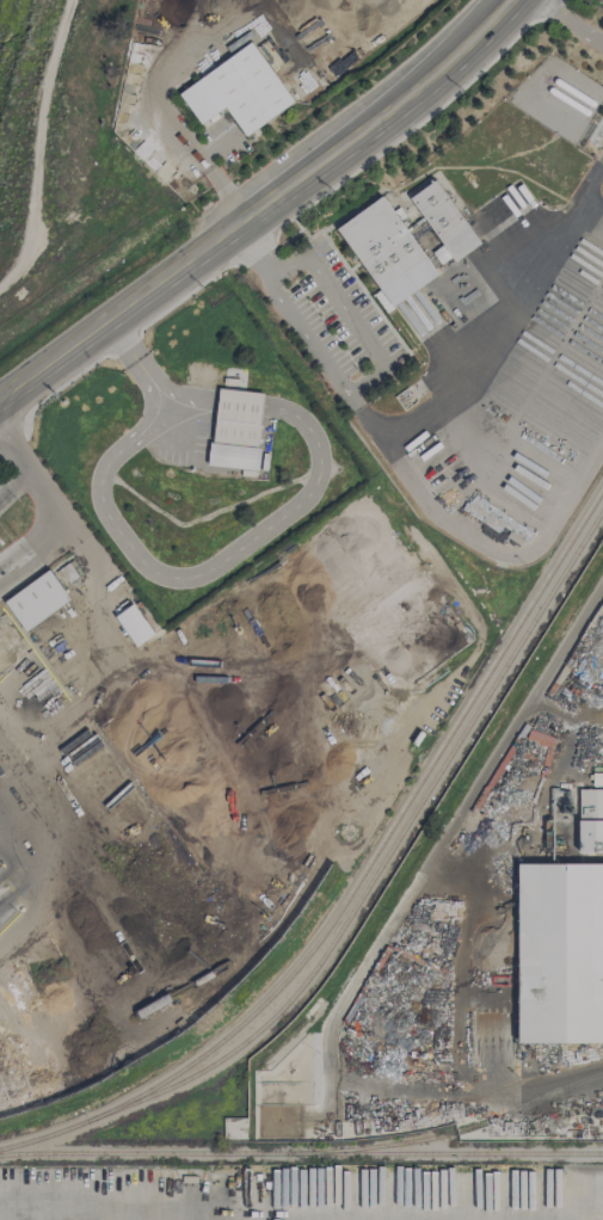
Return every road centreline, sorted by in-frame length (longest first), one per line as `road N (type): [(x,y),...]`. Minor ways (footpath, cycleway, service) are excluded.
road 1 (secondary): [(508,0),(377,118),(0,400)]

